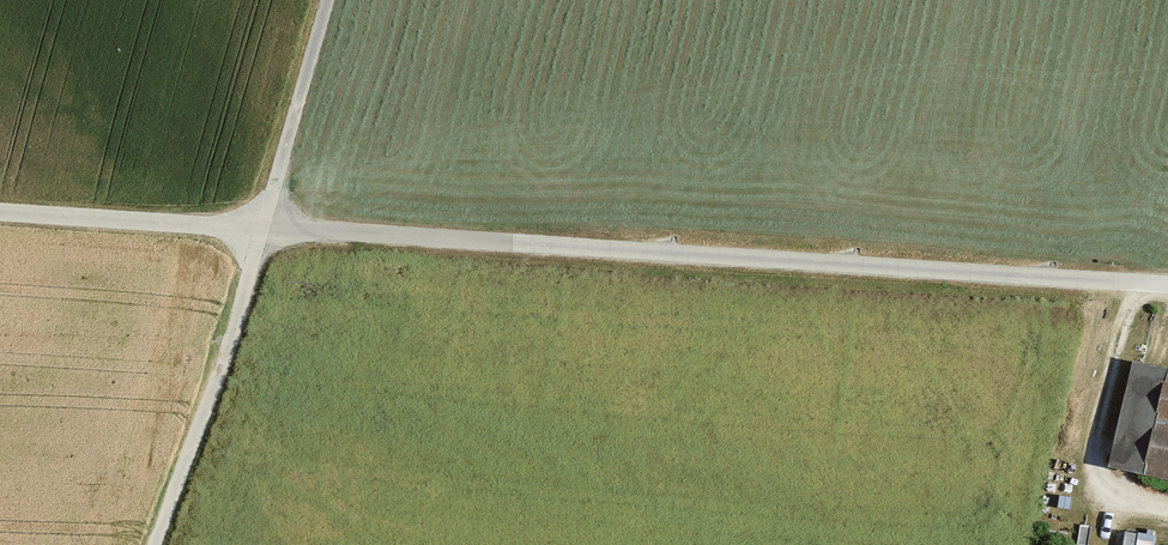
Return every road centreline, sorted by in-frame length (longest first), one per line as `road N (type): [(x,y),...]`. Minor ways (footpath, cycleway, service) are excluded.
road 1 (track): [(155,544),(263,230),(1167,285)]
road 2 (track): [(0,213),(263,230),(328,0)]
road 3 (track): [(1134,283),(1095,455),(1100,478),(1118,496),(1167,511)]

